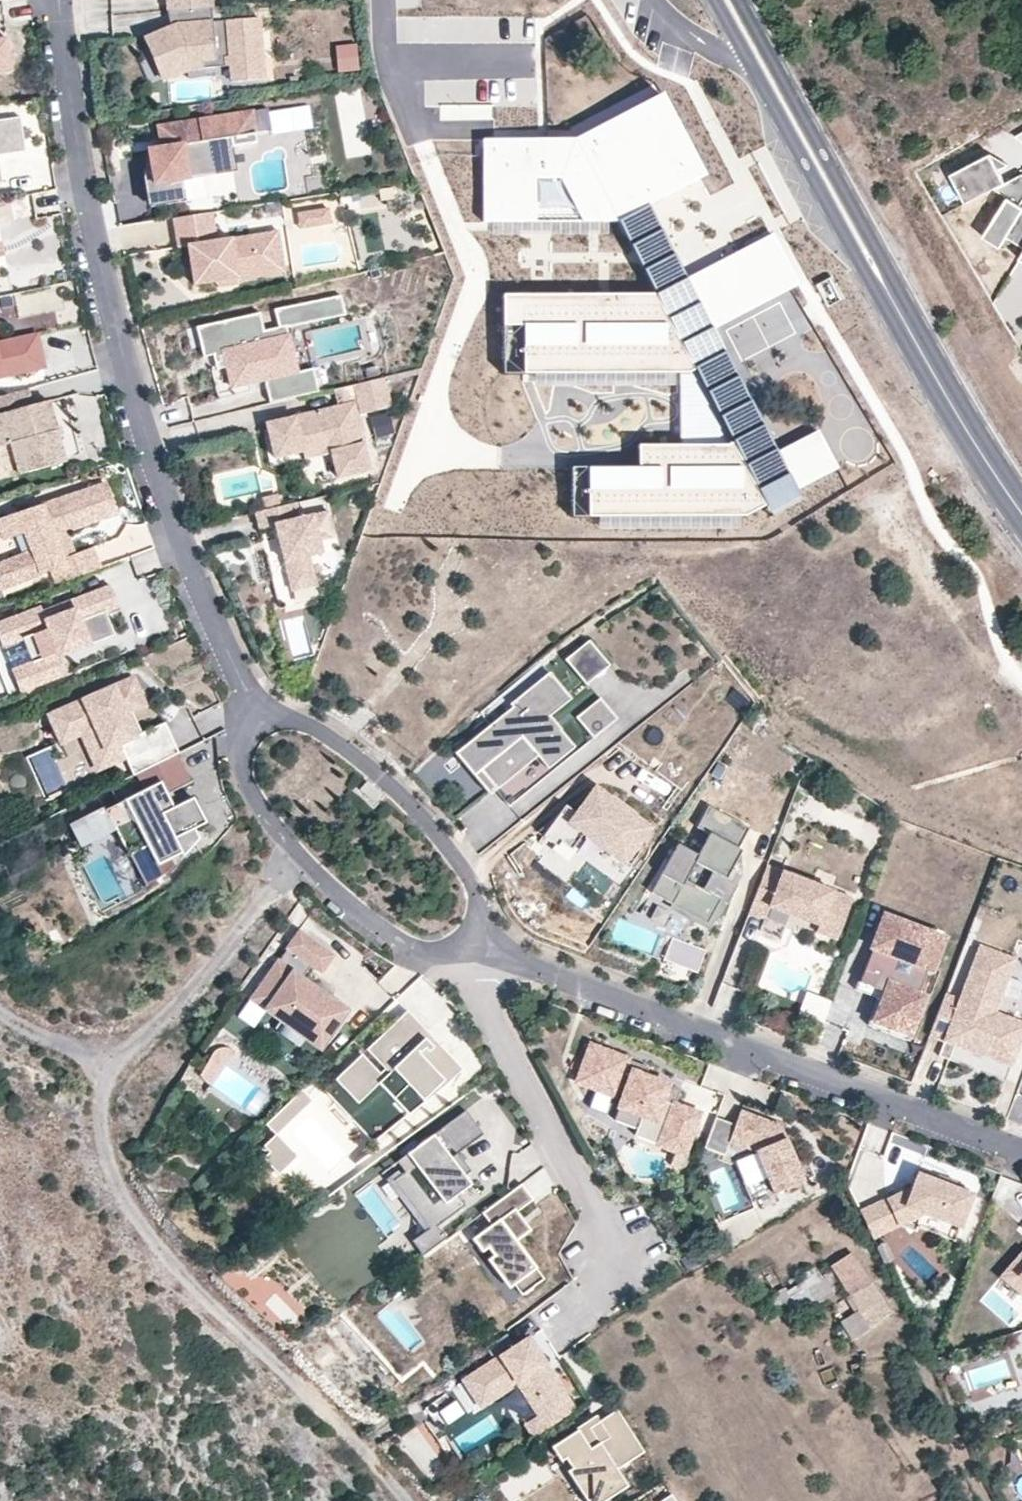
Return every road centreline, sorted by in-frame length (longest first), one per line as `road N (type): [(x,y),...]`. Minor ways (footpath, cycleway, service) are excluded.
road 1 (residential): [(60,25),(89,229),(117,338),(170,513),(249,716)]
road 2 (tertiary): [(728,0),(956,411),(1021,512)]
road 3 (residential): [(483,949),(1021,1151)]
road 4 (residential): [(249,716),(238,747),(242,786),(296,862),(371,933),(431,959),(463,963)]
road 5 (residential): [(483,949),(474,885),(407,801),(319,732),(284,717),(249,716)]
road 6 (residential): [(463,963),(616,1261)]
road 7 (track): [(108,1068),(0,1011)]

